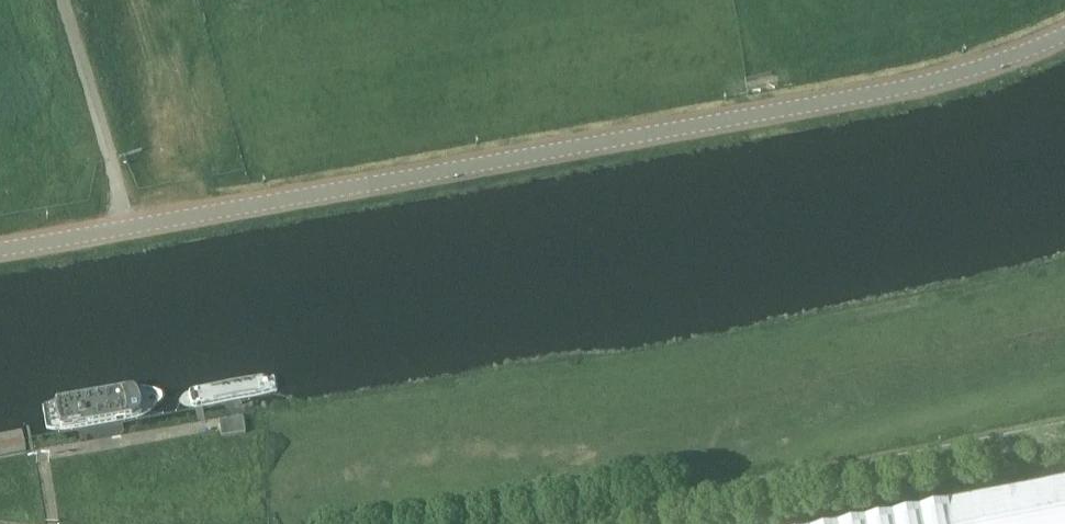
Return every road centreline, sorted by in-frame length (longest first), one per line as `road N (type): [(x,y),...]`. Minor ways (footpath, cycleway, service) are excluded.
road 1 (tertiary): [(0,248),(907,86),(1064,34)]
road 2 (tertiary): [(613,523),(1064,434)]

